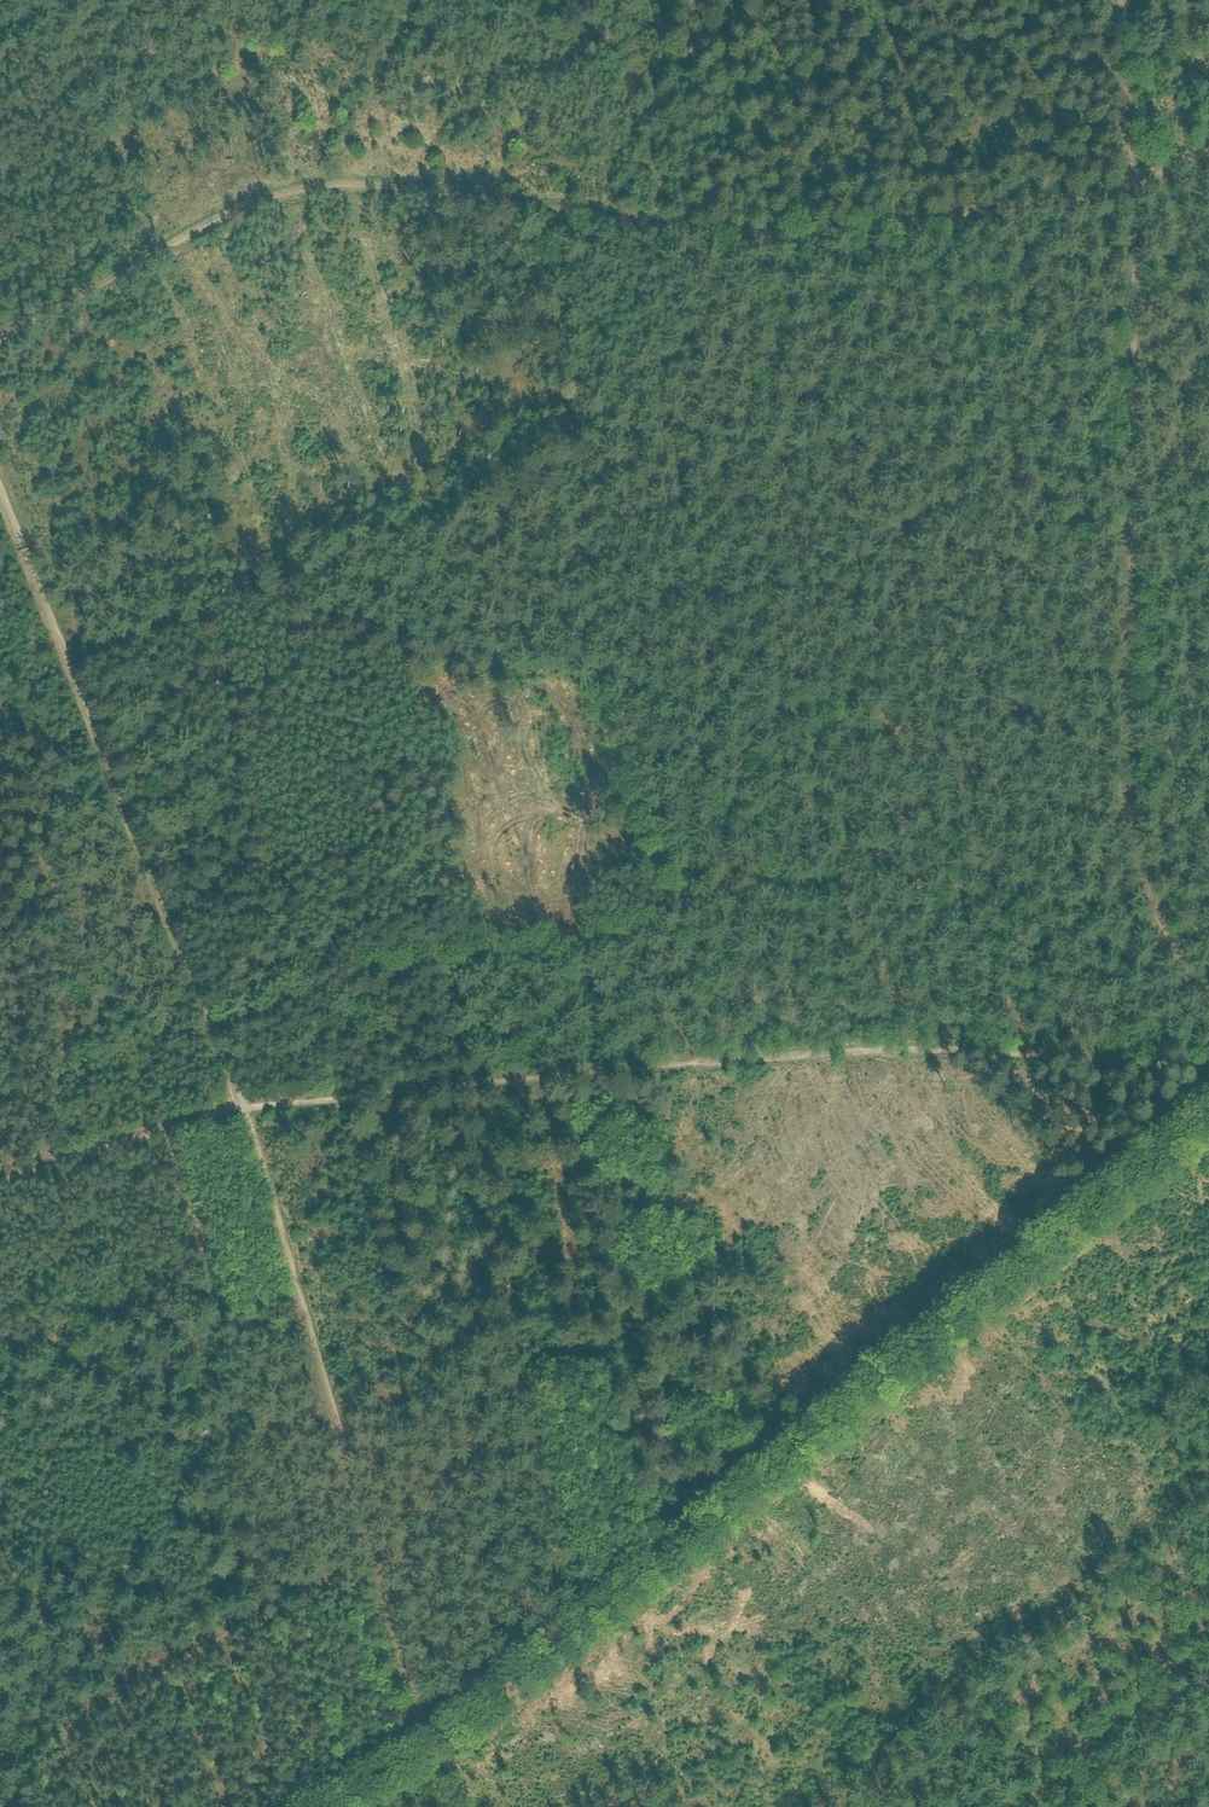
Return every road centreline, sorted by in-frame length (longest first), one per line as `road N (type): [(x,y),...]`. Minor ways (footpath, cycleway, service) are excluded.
road 1 (track): [(460,1806),(432,1741),(351,1440),(244,1106),(0,490)]
road 2 (track): [(0,1181),(245,1108),(498,1078),(859,1052),(1045,1052),(1208,1065)]
road 3 (track): [(1132,189),(875,227),(752,233),(352,185),(300,188),(247,201),(0,336)]
road 4 (track): [(1208,1119),(432,1741),(320,1806)]
road 5 (track): [(1208,981),(1154,878),(1138,796),(1132,189)]
road 6 (track): [(1132,189),(1120,0)]

